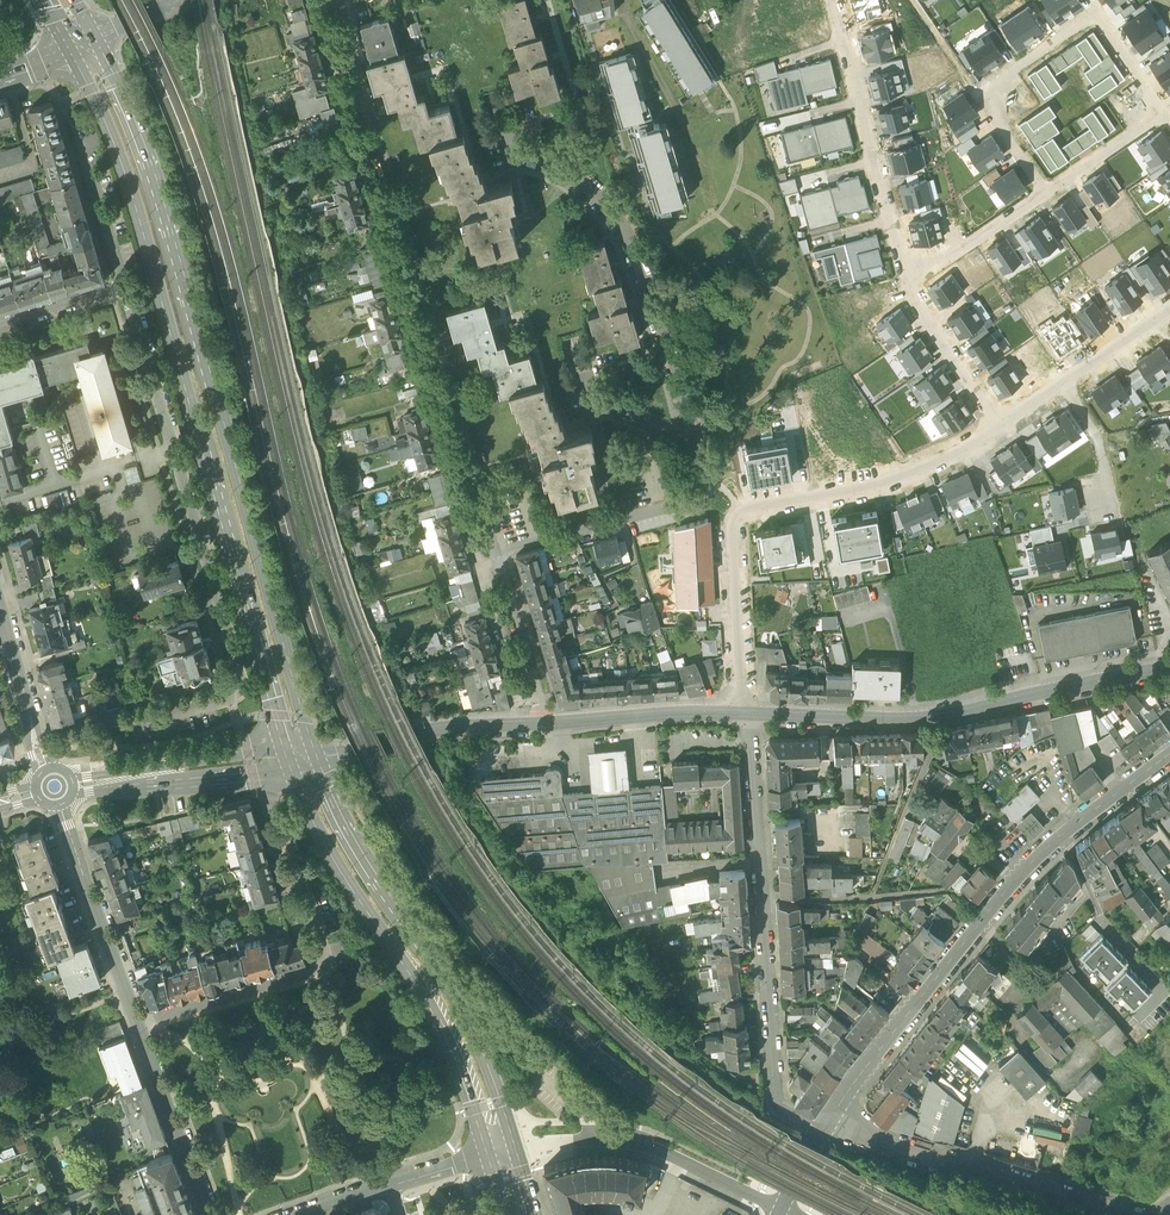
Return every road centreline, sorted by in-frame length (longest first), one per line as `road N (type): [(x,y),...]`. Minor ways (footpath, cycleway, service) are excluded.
road 1 (primary): [(314,757),(146,156),(96,40)]
road 2 (primary): [(73,52),(135,204),(246,581),(288,758)]
road 3 (residential): [(491,553),(330,0)]
road 4 (residential): [(127,285),(244,677),(243,695),(232,702),(135,725)]
road 5 (secondary): [(820,1133),(992,910),(1065,832),(1169,755)]
road 6 (residential): [(1001,426),(886,485),(731,514),(745,701),(754,714)]
road 7 (primary): [(288,758),(326,846),(454,1052),(492,1156)]
road 8 (primary): [(516,1148),(454,990),(363,860),(314,757)]
road 9 (residential): [(754,714),(777,1097),(789,1117),(820,1133)]
road 10 (secondary): [(754,714),(944,718),(1169,668)]
road 11 (residential): [(1047,193),(976,91),(1097,11),(1166,114)]
road 12 (residential): [(700,447),(629,237),(613,212),(540,162)]
road 13 (residential): [(1141,1214),(846,1127),(820,1133)]
road 14 (residential): [(139,1024),(326,970),(288,847)]
road 15 (residential): [(909,282),(833,0)]
road 16 (residential): [(491,553),(721,492),(700,447)]
road 17 (residential): [(139,1024),(60,805)]
road 18 (secondary): [(314,757),(426,732),(542,724)]
road 19 (residential): [(75,785),(288,758)]
road 20 (secondary): [(542,724),(754,714)]
road 21 (residential): [(212,1214),(139,1024)]
road 22 (residential): [(603,1139),(637,1145),(780,1212)]
road 23 (residential): [(542,724),(491,553)]
road 24 (residential): [(1001,426),(909,282)]
road 25 (residential): [(47,769),(0,605)]
road 26 (residential): [(909,282),(1047,193)]
road 27 (residential): [(76,137),(127,285)]
road 28 (residential): [(1047,193),(1166,114)]
road 29 (residential): [(1065,385),(1100,437),(1111,512)]
road 30 (residential): [(700,447),(605,400),(597,372)]
road 31 (residential): [(0,325),(127,285)]
road 32 (residential): [(1169,314),(1065,385)]

